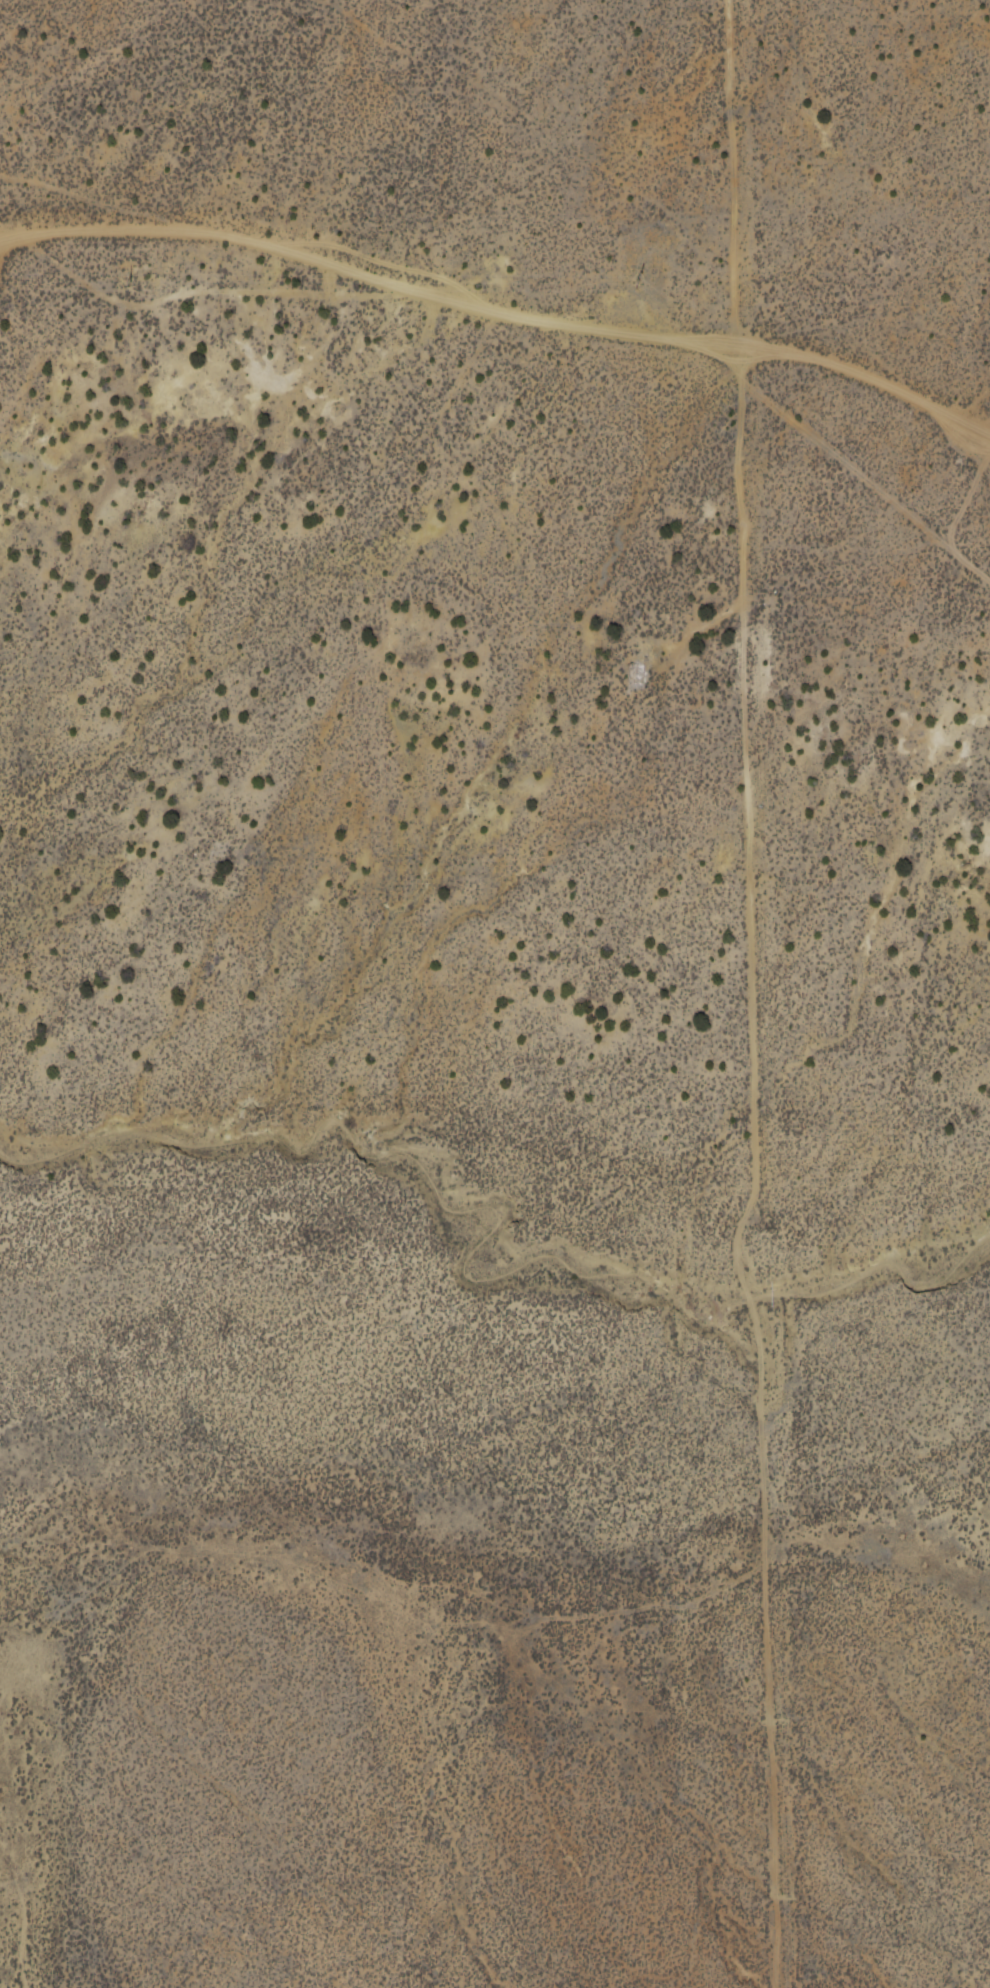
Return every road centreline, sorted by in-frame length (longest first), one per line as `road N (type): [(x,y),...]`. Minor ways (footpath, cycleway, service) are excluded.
road 1 (residential): [(989,436),(818,359),(472,310),(217,235),(110,229),(0,244)]

